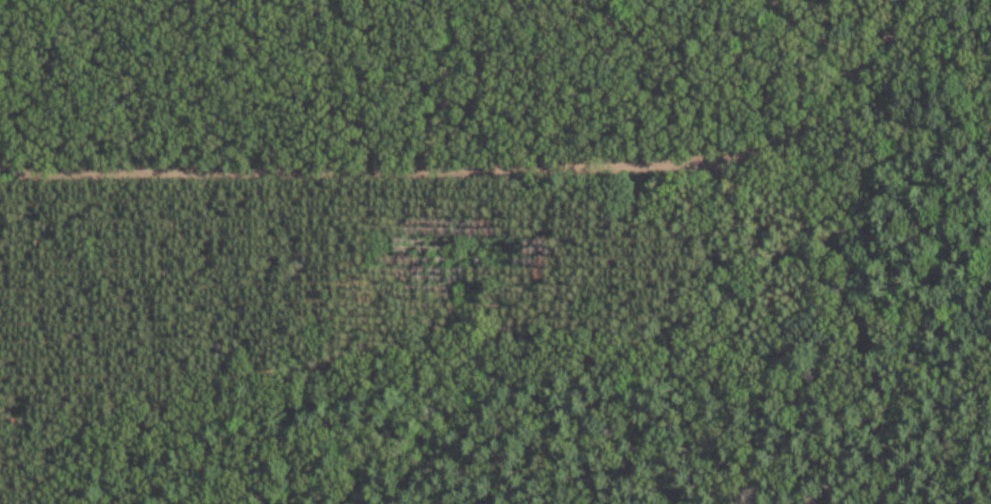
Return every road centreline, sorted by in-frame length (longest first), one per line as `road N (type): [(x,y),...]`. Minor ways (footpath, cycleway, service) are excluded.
road 1 (residential): [(0,172),(420,173),(550,162),(732,163),(780,145),(860,78),(898,26),(906,0)]
road 2 (residential): [(420,173),(454,29),(469,0)]

